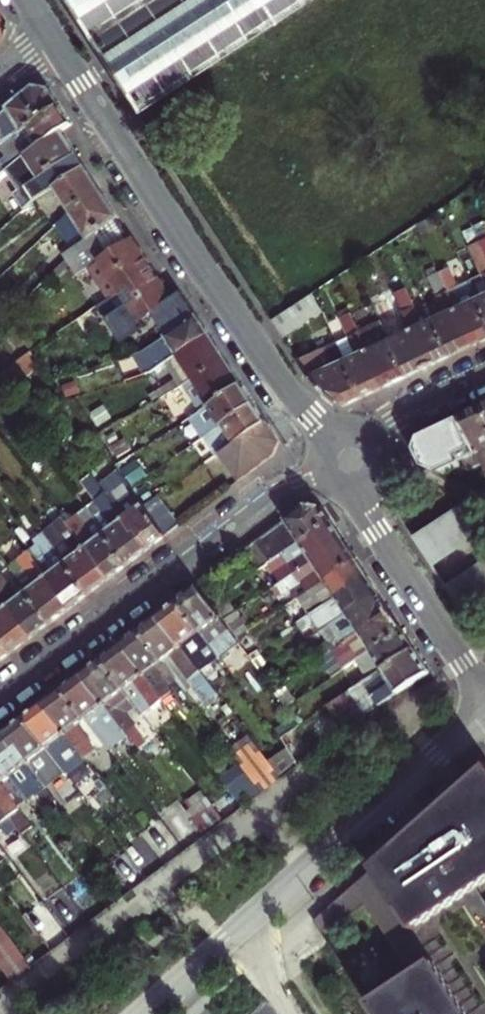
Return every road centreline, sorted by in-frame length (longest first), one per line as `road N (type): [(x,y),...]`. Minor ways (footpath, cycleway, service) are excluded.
road 1 (residential): [(55,43),(243,332),(337,435)]
road 2 (residential): [(484,713),(145,1013)]
road 3 (residential): [(0,698),(261,501),(328,475)]
road 4 (residential): [(359,484),(374,533),(484,701)]
road 5 (residential): [(484,375),(363,436)]

